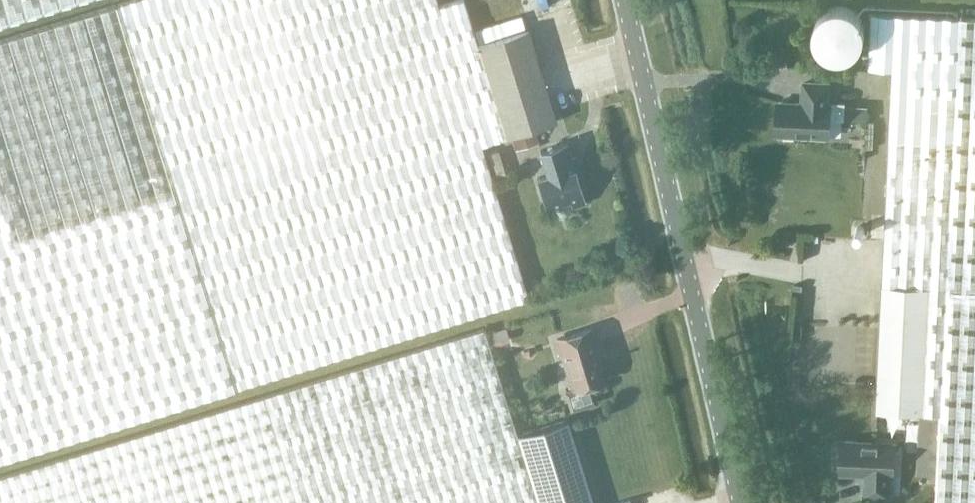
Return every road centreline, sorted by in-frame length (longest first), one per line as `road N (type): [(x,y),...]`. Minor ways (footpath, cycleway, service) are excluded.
road 1 (unclassified): [(741,502),(625,0)]

